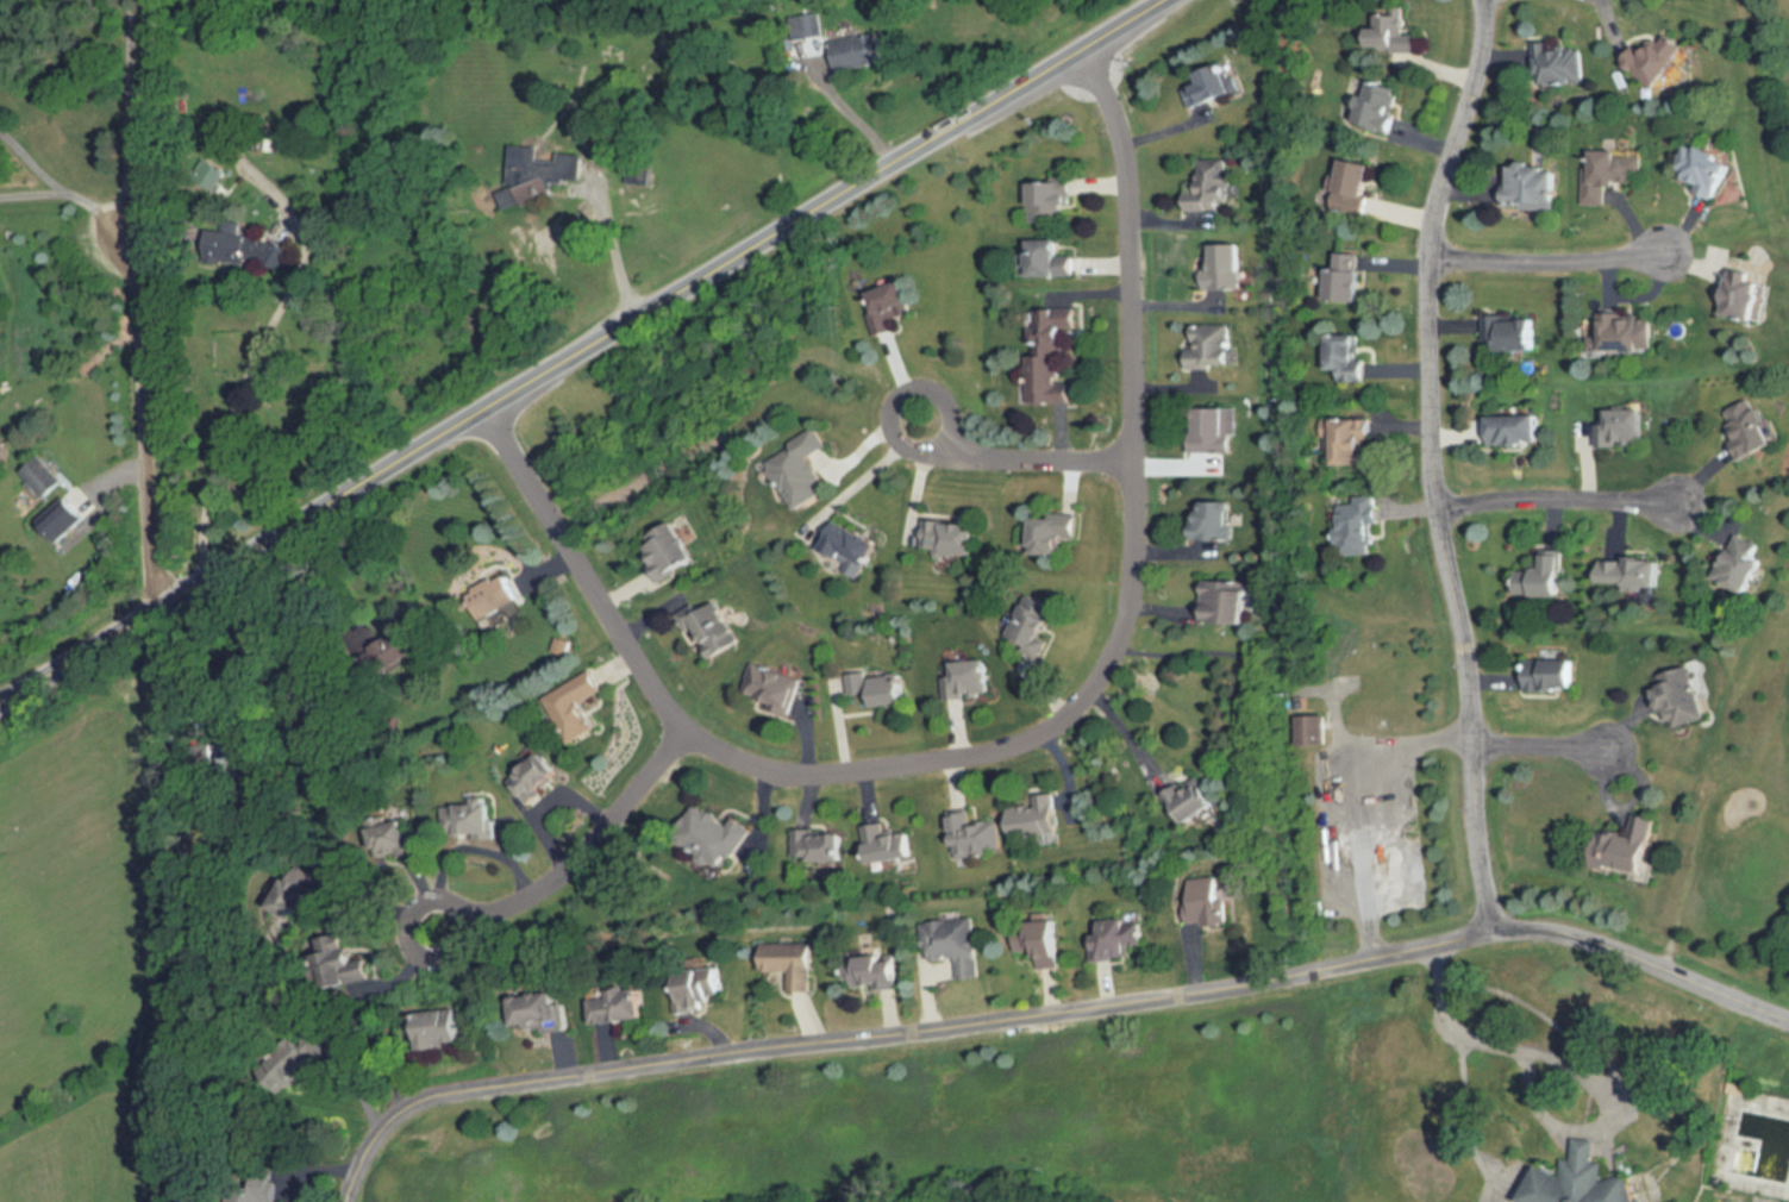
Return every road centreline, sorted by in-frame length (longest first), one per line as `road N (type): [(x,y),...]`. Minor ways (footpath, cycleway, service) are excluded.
road 1 (residential): [(1076,54),(1118,131),(1133,224),(1137,562),(1118,650),(1094,694),(1057,725),(1001,749),(833,776),(782,776),(731,759),(684,731),(655,695),(483,411)]
road 2 (residential): [(343,1201),(381,1126),(424,1098),(1199,994),(1491,932),(1539,931),(1615,949),(1688,979)]
road 3 (tertiary): [(1168,0),(0,702)]
road 4 (residential): [(1479,0),(1481,40),(1428,259),(1427,458),(1464,640),(1491,932)]
road 5 (residential): [(148,0),(149,170),(135,278),(152,566),(169,599)]
road 6 (residential): [(684,731),(545,887),(432,931)]
road 7 (residential): [(1433,511),(1513,500),(1671,506)]
road 8 (residential): [(1428,259),(1524,264),(1664,253)]
road 9 (residential): [(918,421),(981,461),(1133,462)]
road 10 (residential): [(1471,747),(1612,752)]

